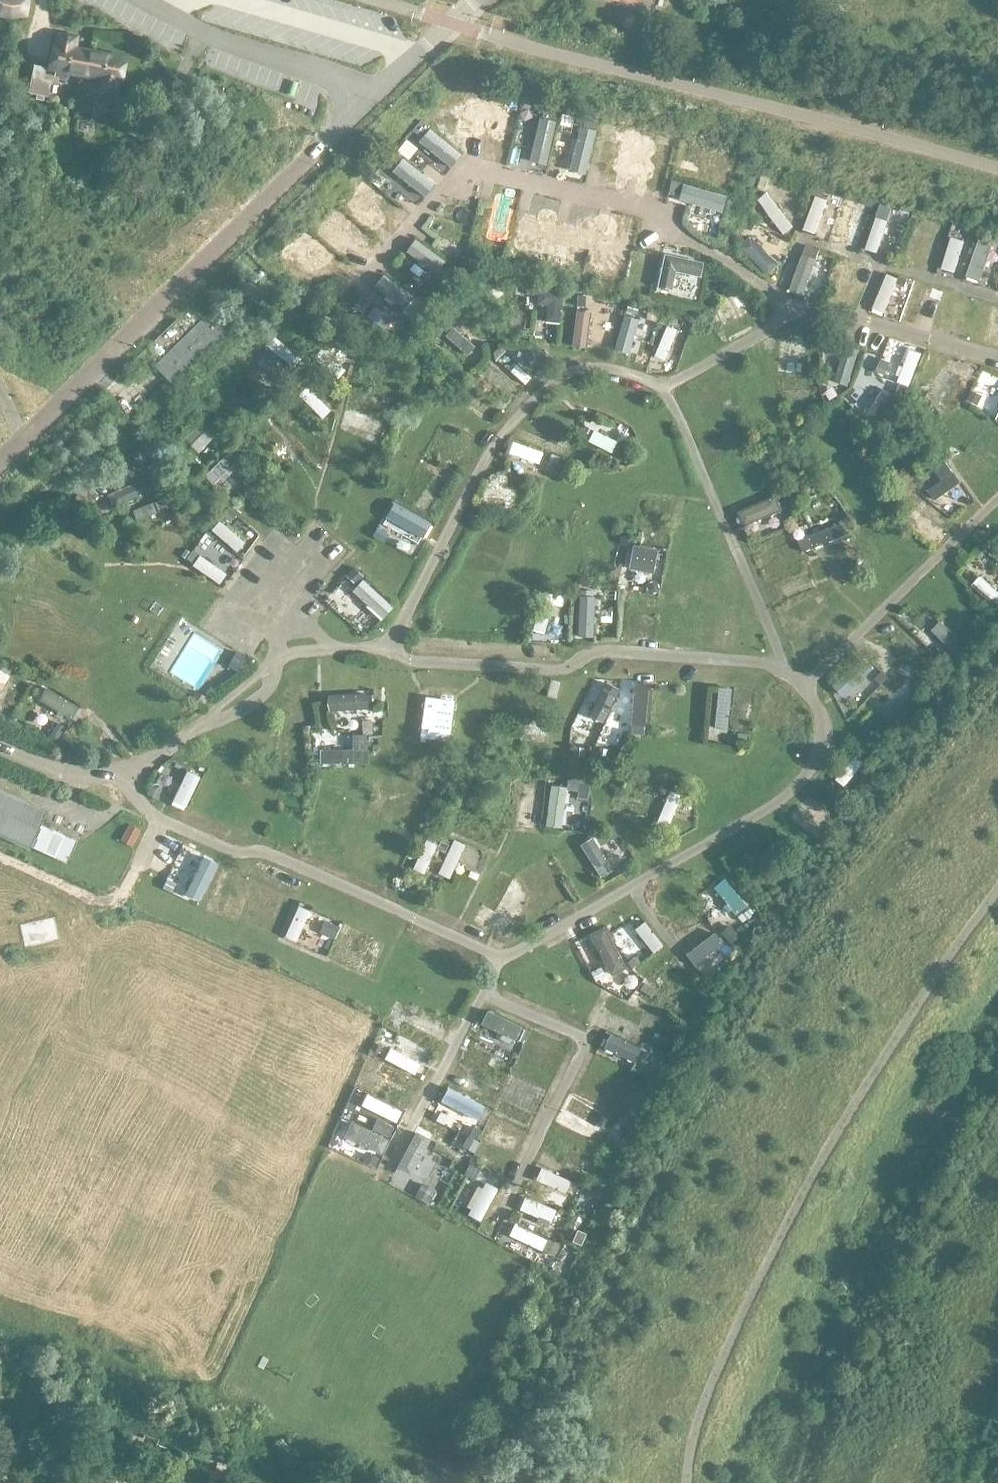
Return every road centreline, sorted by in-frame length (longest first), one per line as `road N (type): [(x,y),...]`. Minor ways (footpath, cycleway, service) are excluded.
road 1 (unclassified): [(0,451),(450,22)]

